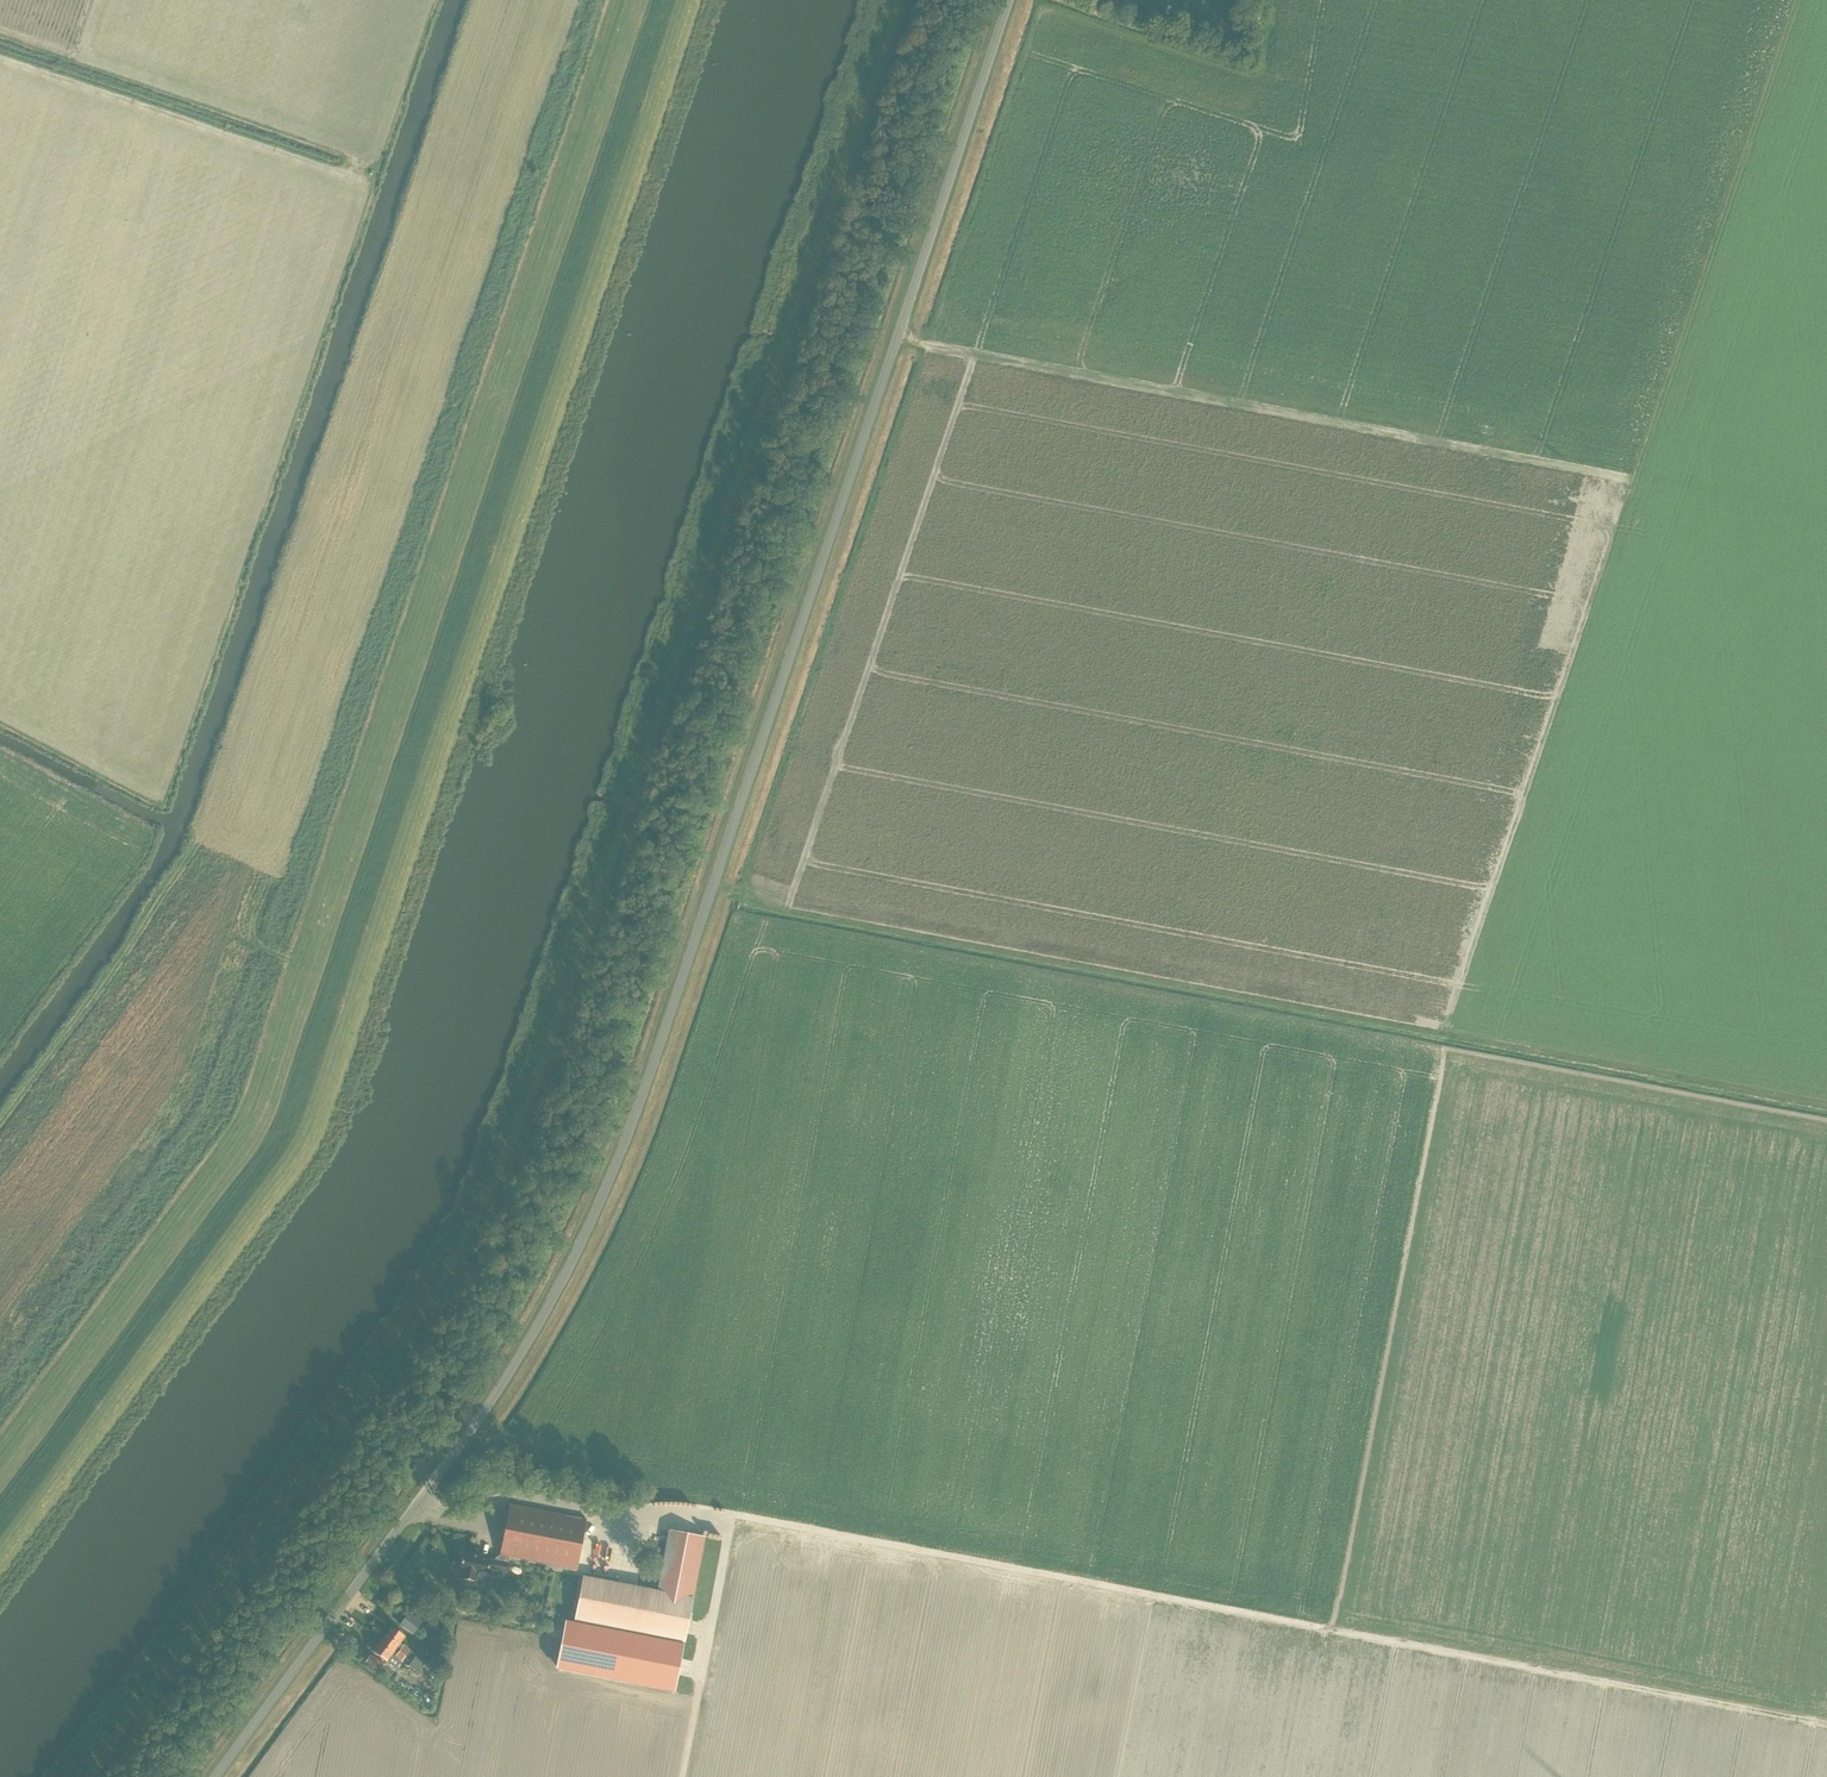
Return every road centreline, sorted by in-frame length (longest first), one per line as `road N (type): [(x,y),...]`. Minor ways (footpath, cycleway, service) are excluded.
road 1 (unclassified): [(214,1776),(491,1401),(570,1267),(624,1144),(1010,0)]

